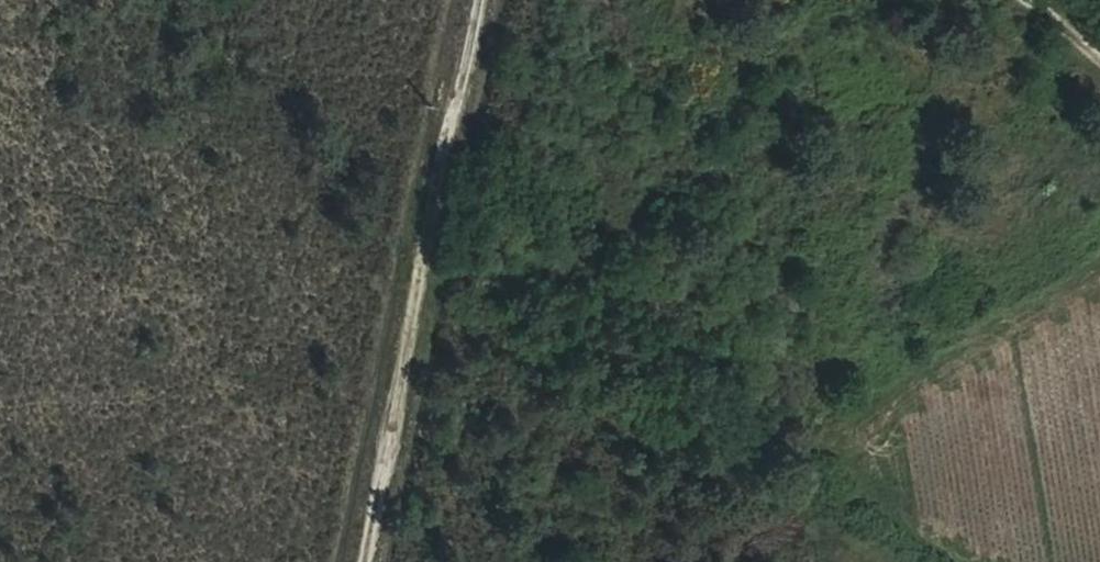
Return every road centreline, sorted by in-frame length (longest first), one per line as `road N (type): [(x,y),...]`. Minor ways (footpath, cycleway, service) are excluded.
road 1 (track): [(483,0),(463,110),(445,142),(368,561)]

